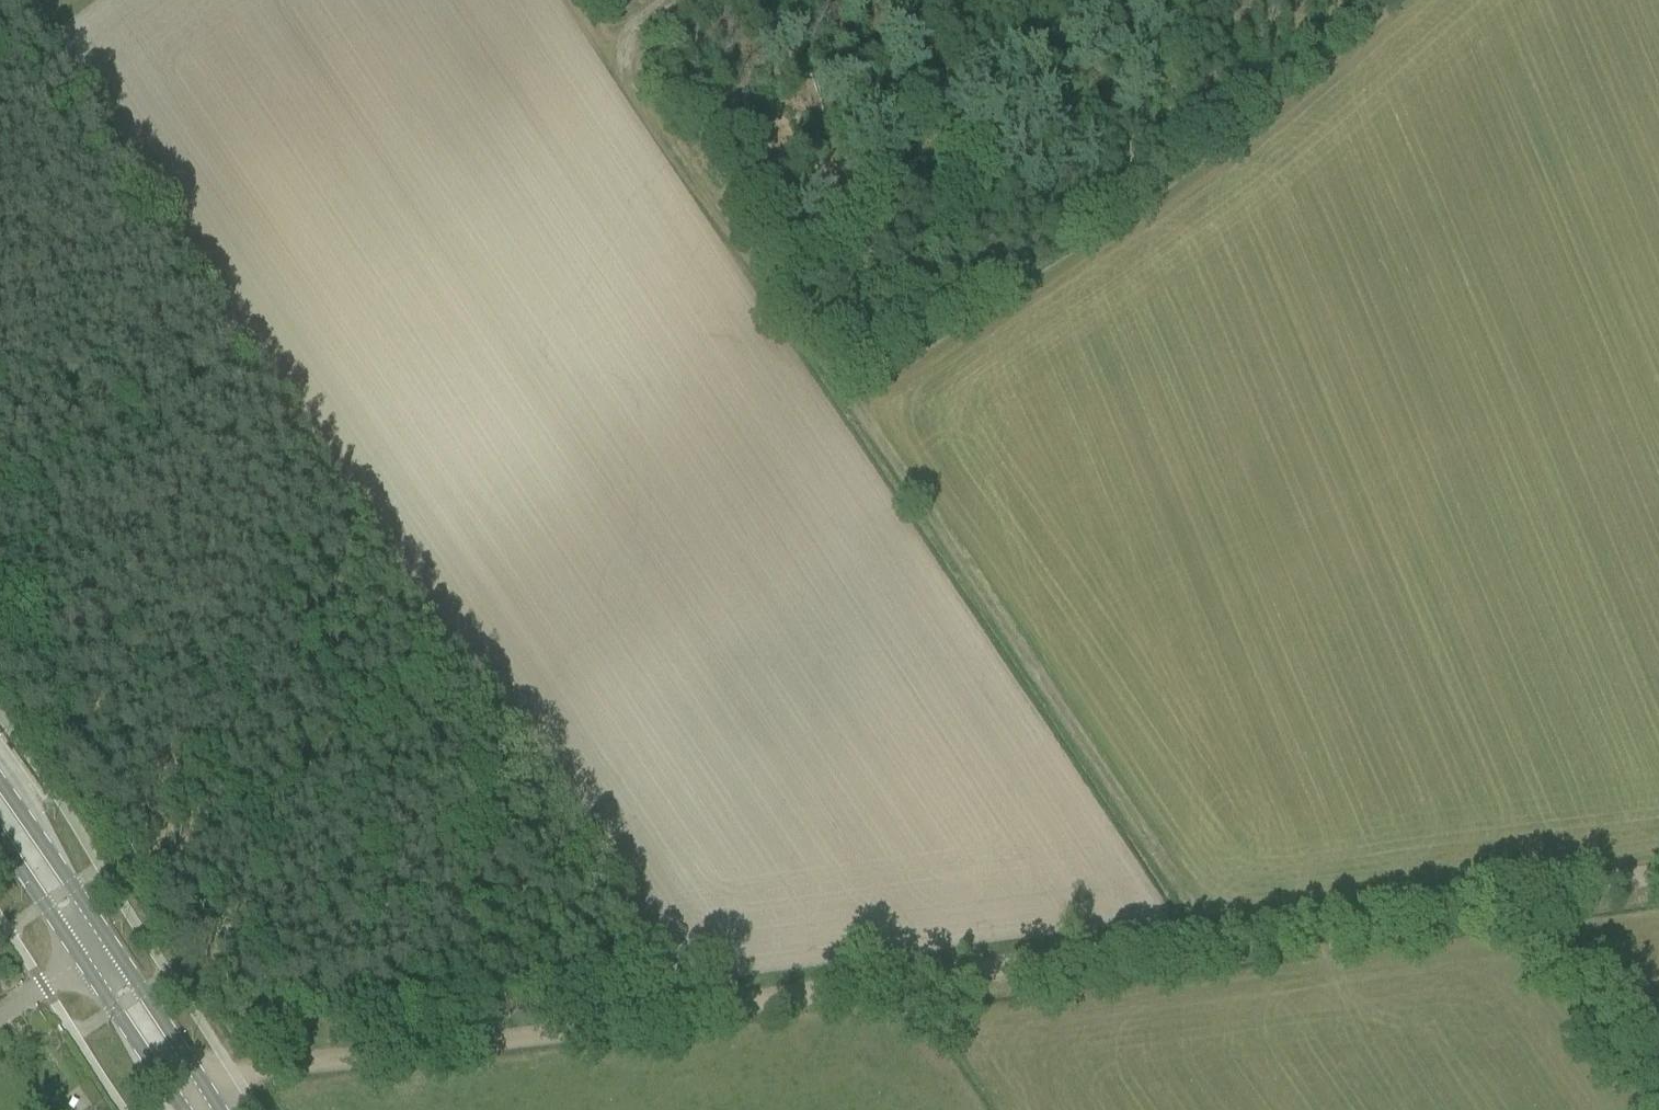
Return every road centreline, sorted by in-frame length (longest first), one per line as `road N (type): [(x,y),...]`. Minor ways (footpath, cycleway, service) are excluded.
road 1 (track): [(1658,875),(607,1028),(264,1071),(242,1088)]
road 2 (secondary): [(201,1109),(94,953)]
road 3 (secondary): [(94,953),(0,812)]

